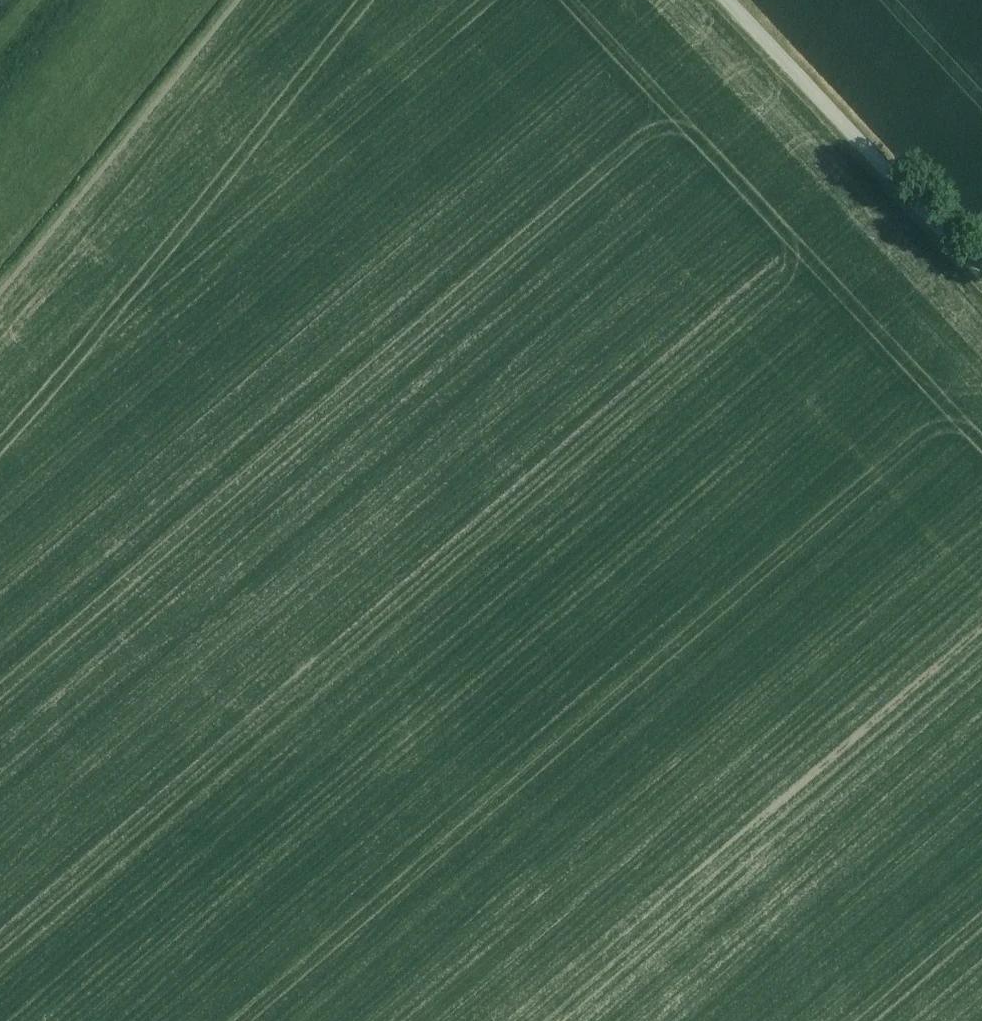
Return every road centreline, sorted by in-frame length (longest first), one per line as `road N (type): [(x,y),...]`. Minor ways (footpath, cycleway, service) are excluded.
road 1 (unclassified): [(981,269),(728,0)]

